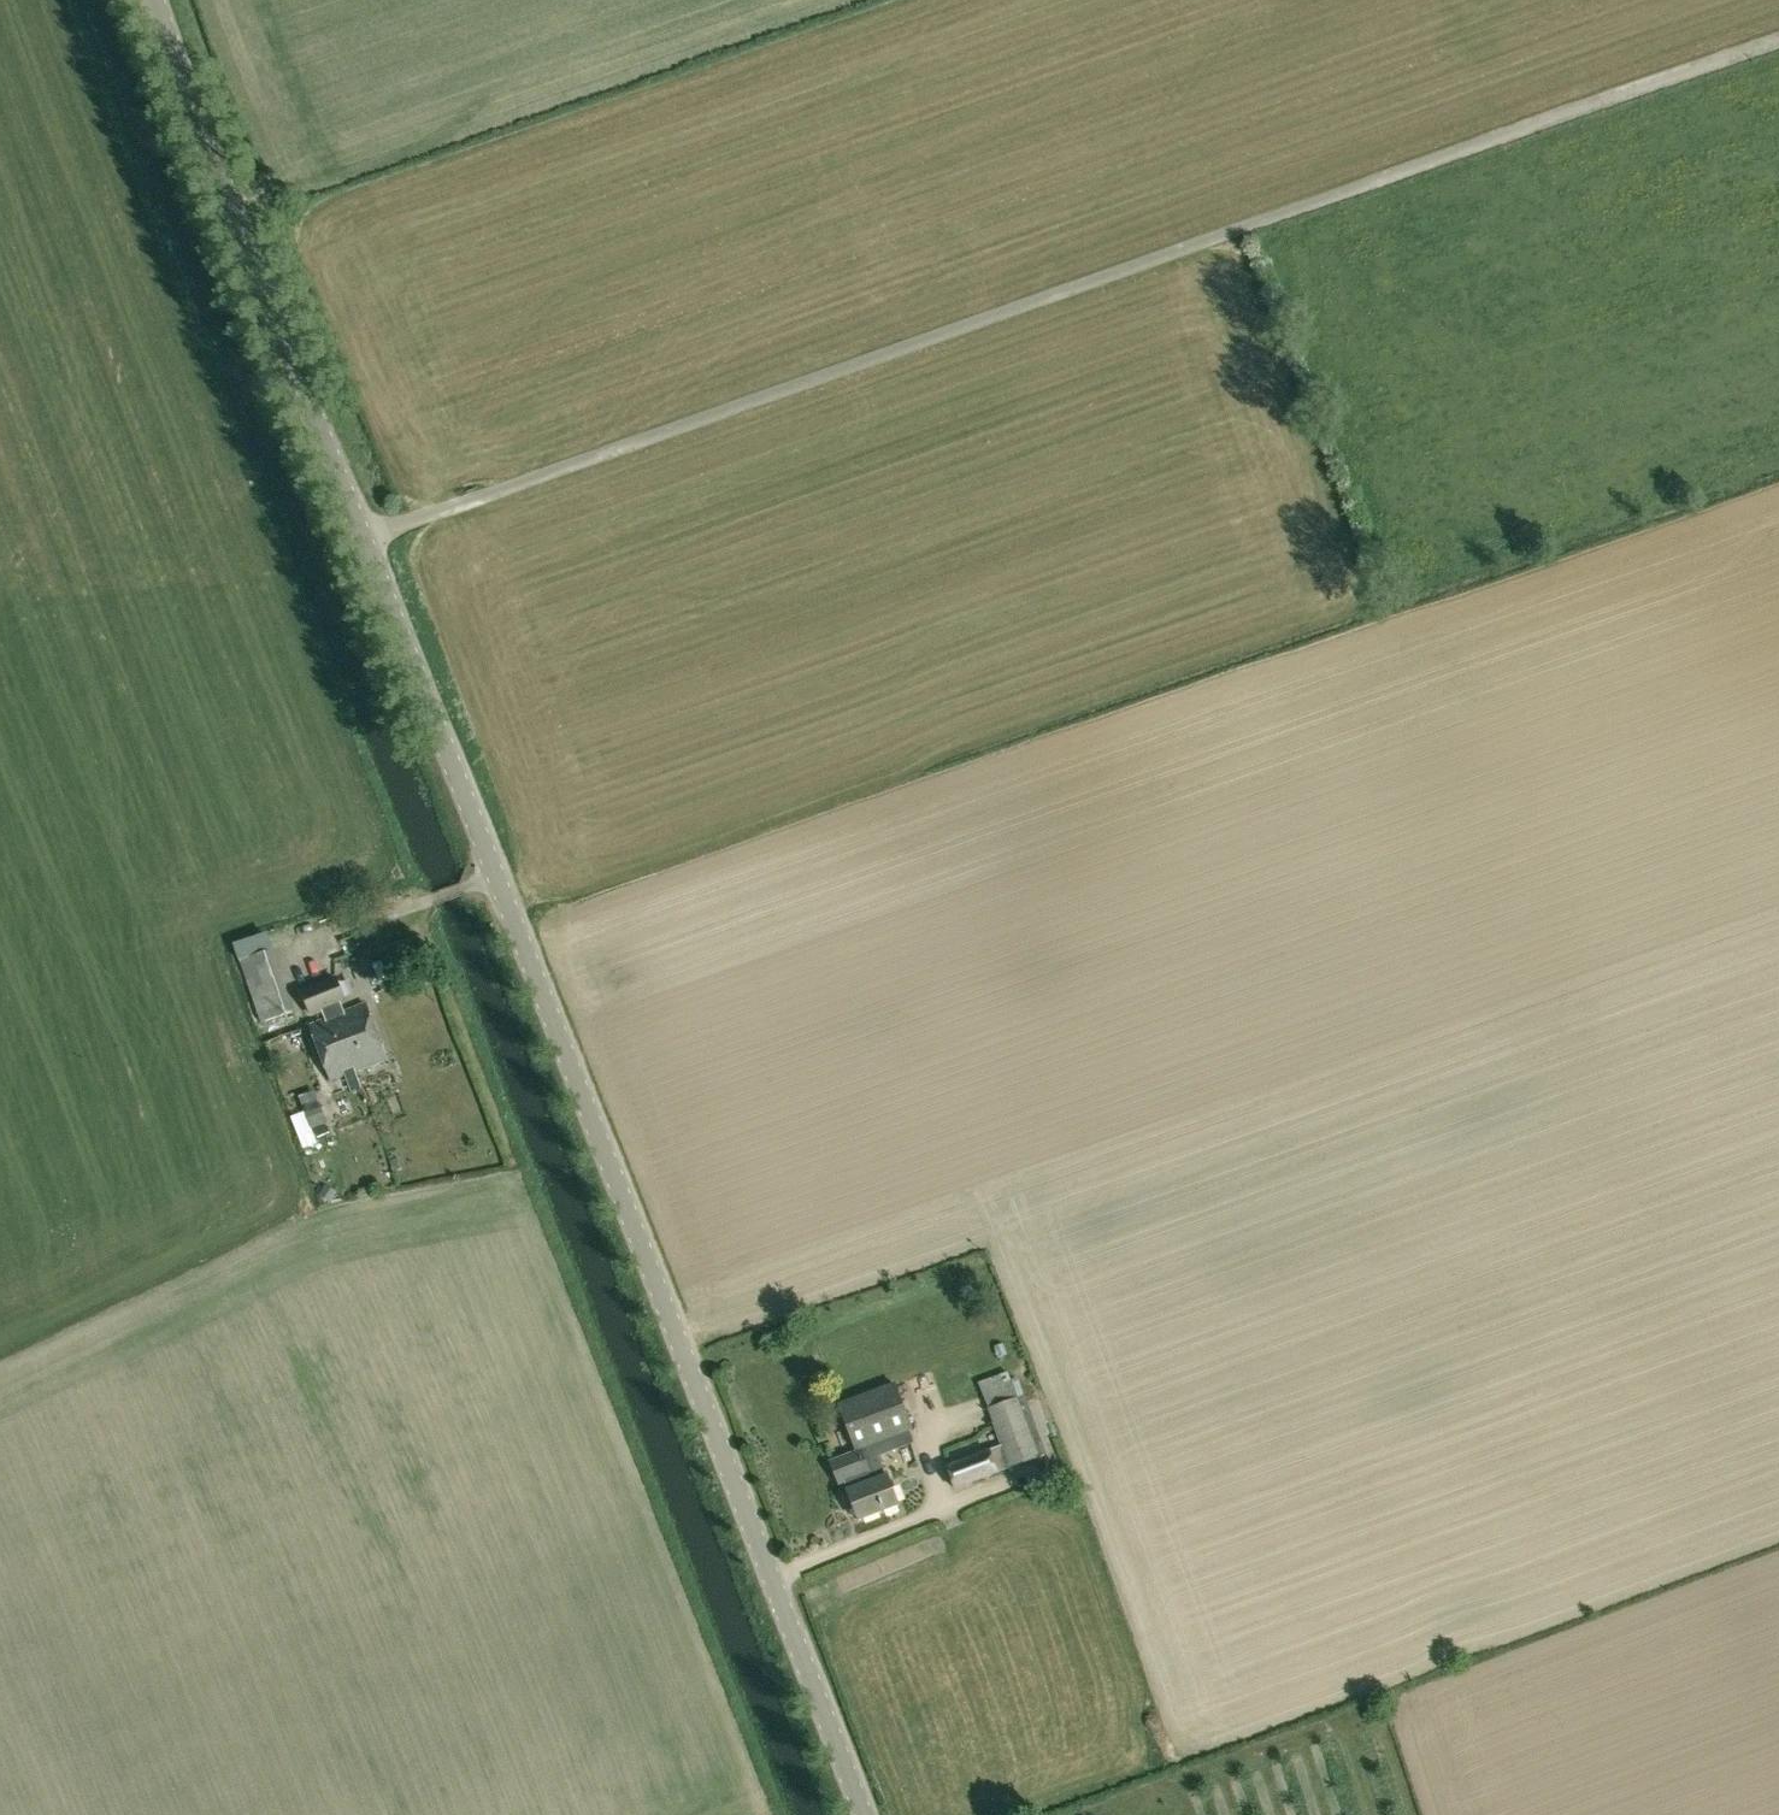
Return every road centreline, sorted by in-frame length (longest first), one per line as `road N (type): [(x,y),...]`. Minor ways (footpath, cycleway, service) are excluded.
road 1 (unclassified): [(365,537),(1778,44)]
road 2 (tertiary): [(863,1814),(365,537)]
road 3 (tertiary): [(365,537),(161,0)]

